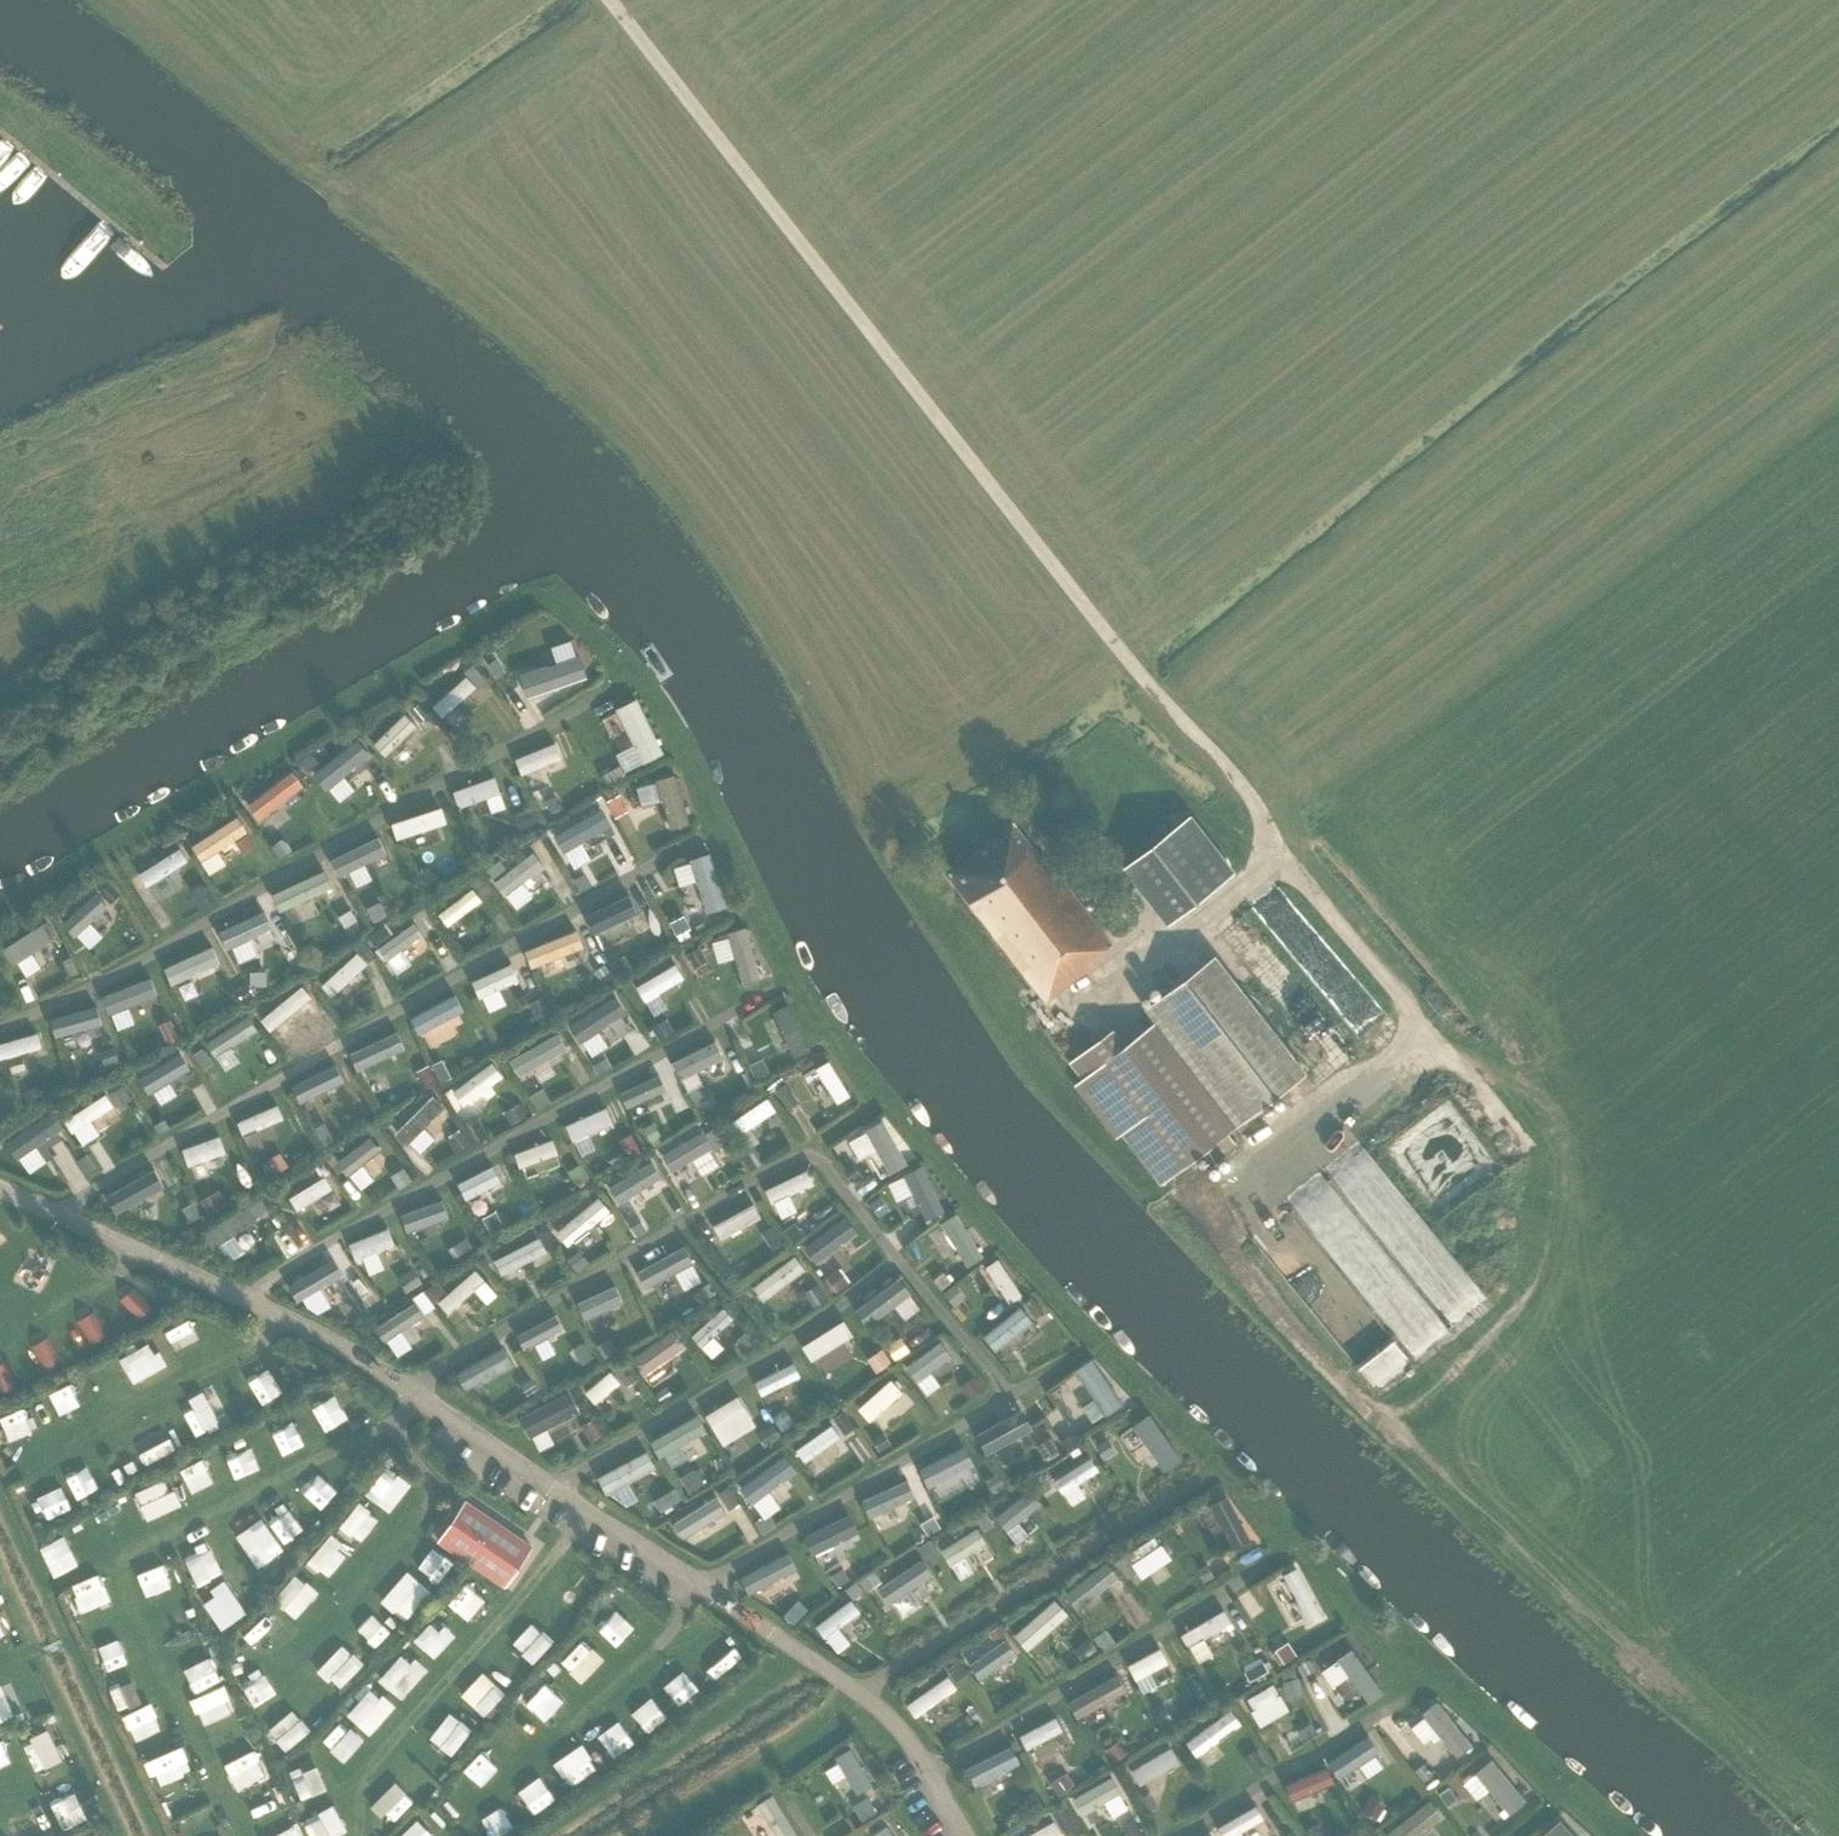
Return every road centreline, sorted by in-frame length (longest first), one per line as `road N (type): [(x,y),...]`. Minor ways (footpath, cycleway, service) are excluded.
road 1 (track): [(240,1835),(123,1584),(124,1562),(378,1424)]
road 2 (track): [(563,1540),(375,1758),(363,1780),(356,1835)]
road 3 (track): [(279,1312),(256,1342),(17,1471)]
road 4 (track): [(655,1644),(470,1806)]
road 5 (track): [(424,1504),(278,1670)]
road 6 (track): [(131,1247),(112,1274),(0,1339)]

